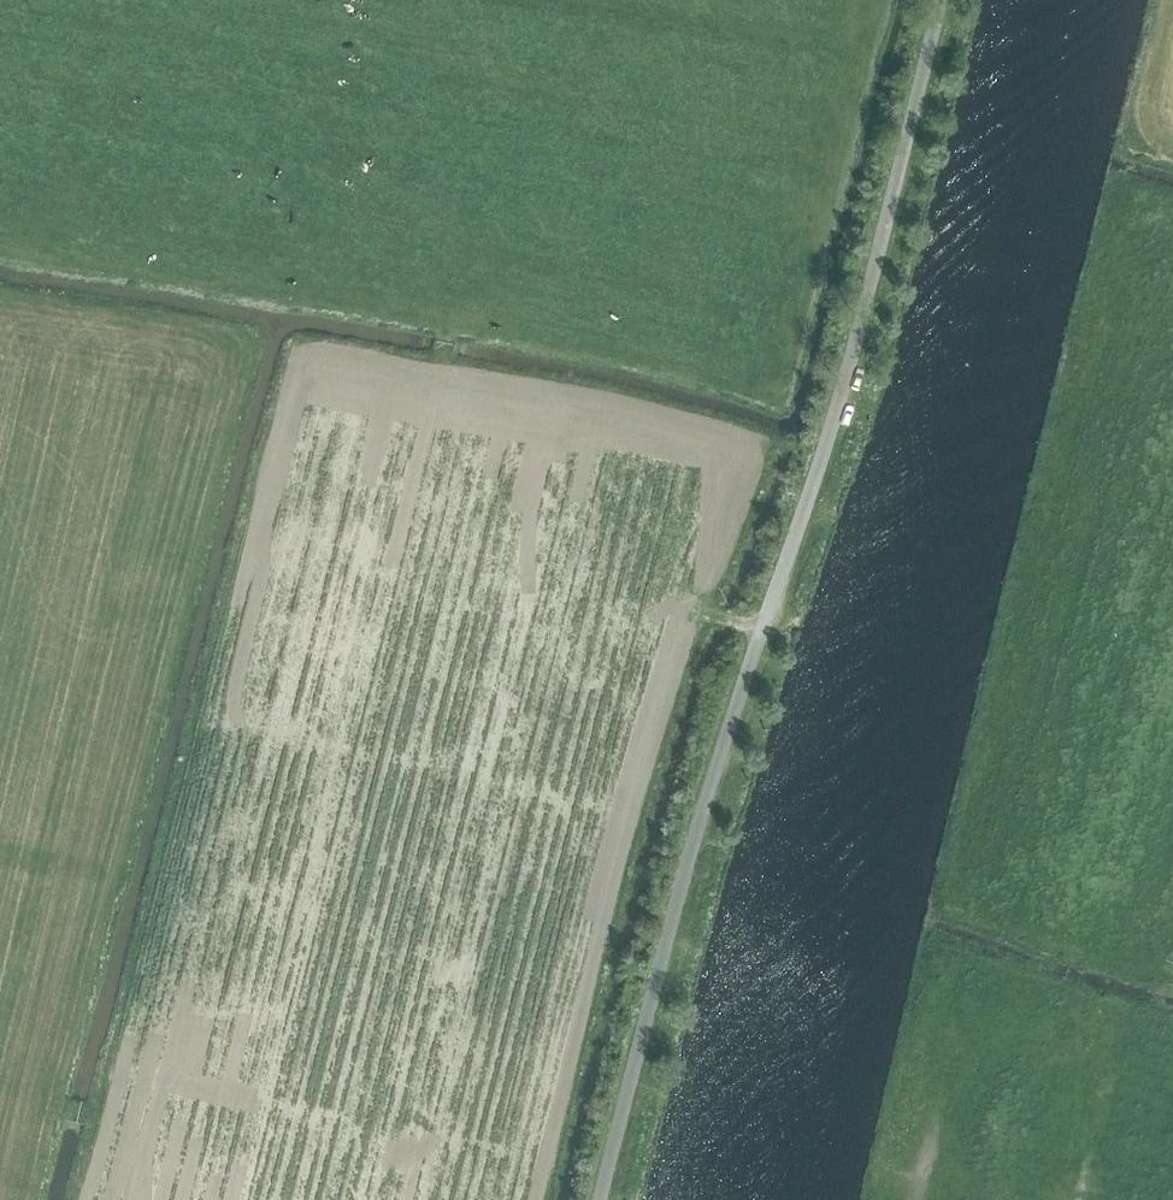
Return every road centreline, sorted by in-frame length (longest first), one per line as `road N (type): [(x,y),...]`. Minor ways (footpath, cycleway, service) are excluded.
road 1 (unclassified): [(596,1199),(674,886),(848,372),(940,0)]

